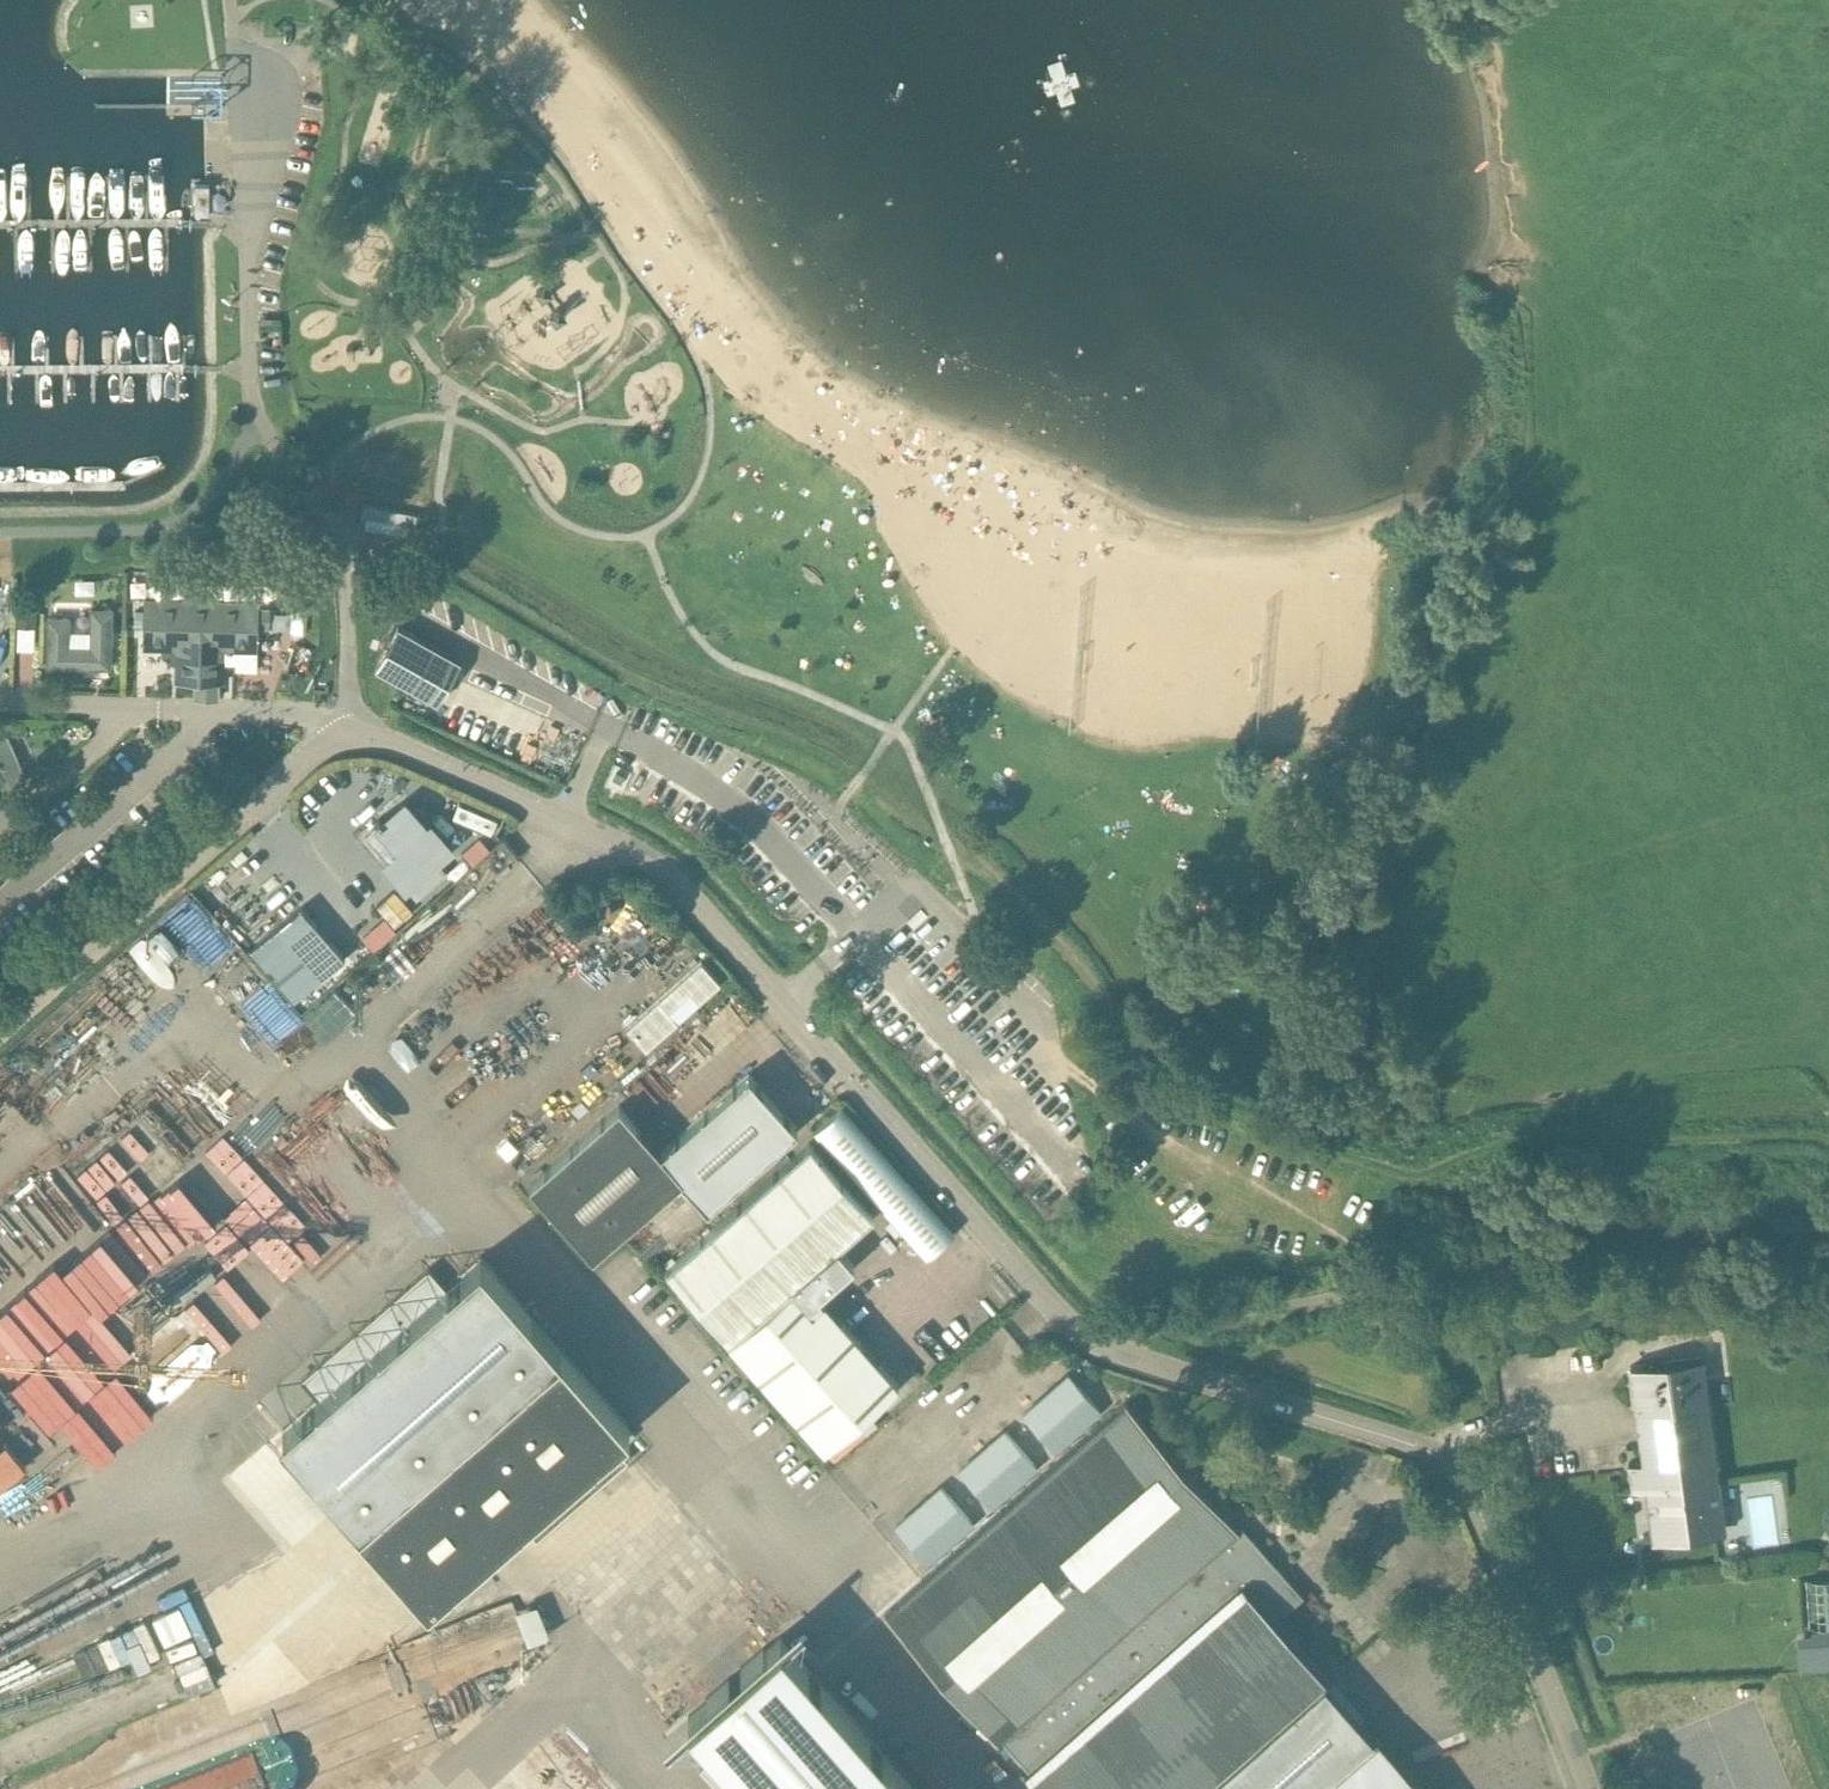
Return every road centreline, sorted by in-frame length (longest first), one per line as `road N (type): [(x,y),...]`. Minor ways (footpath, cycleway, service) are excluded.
road 1 (unclassified): [(1587,1788),(1480,1511),(1455,1472),(1403,1442),(1084,1336),(683,888),(631,850),(416,752),(343,735),(0,1035)]

